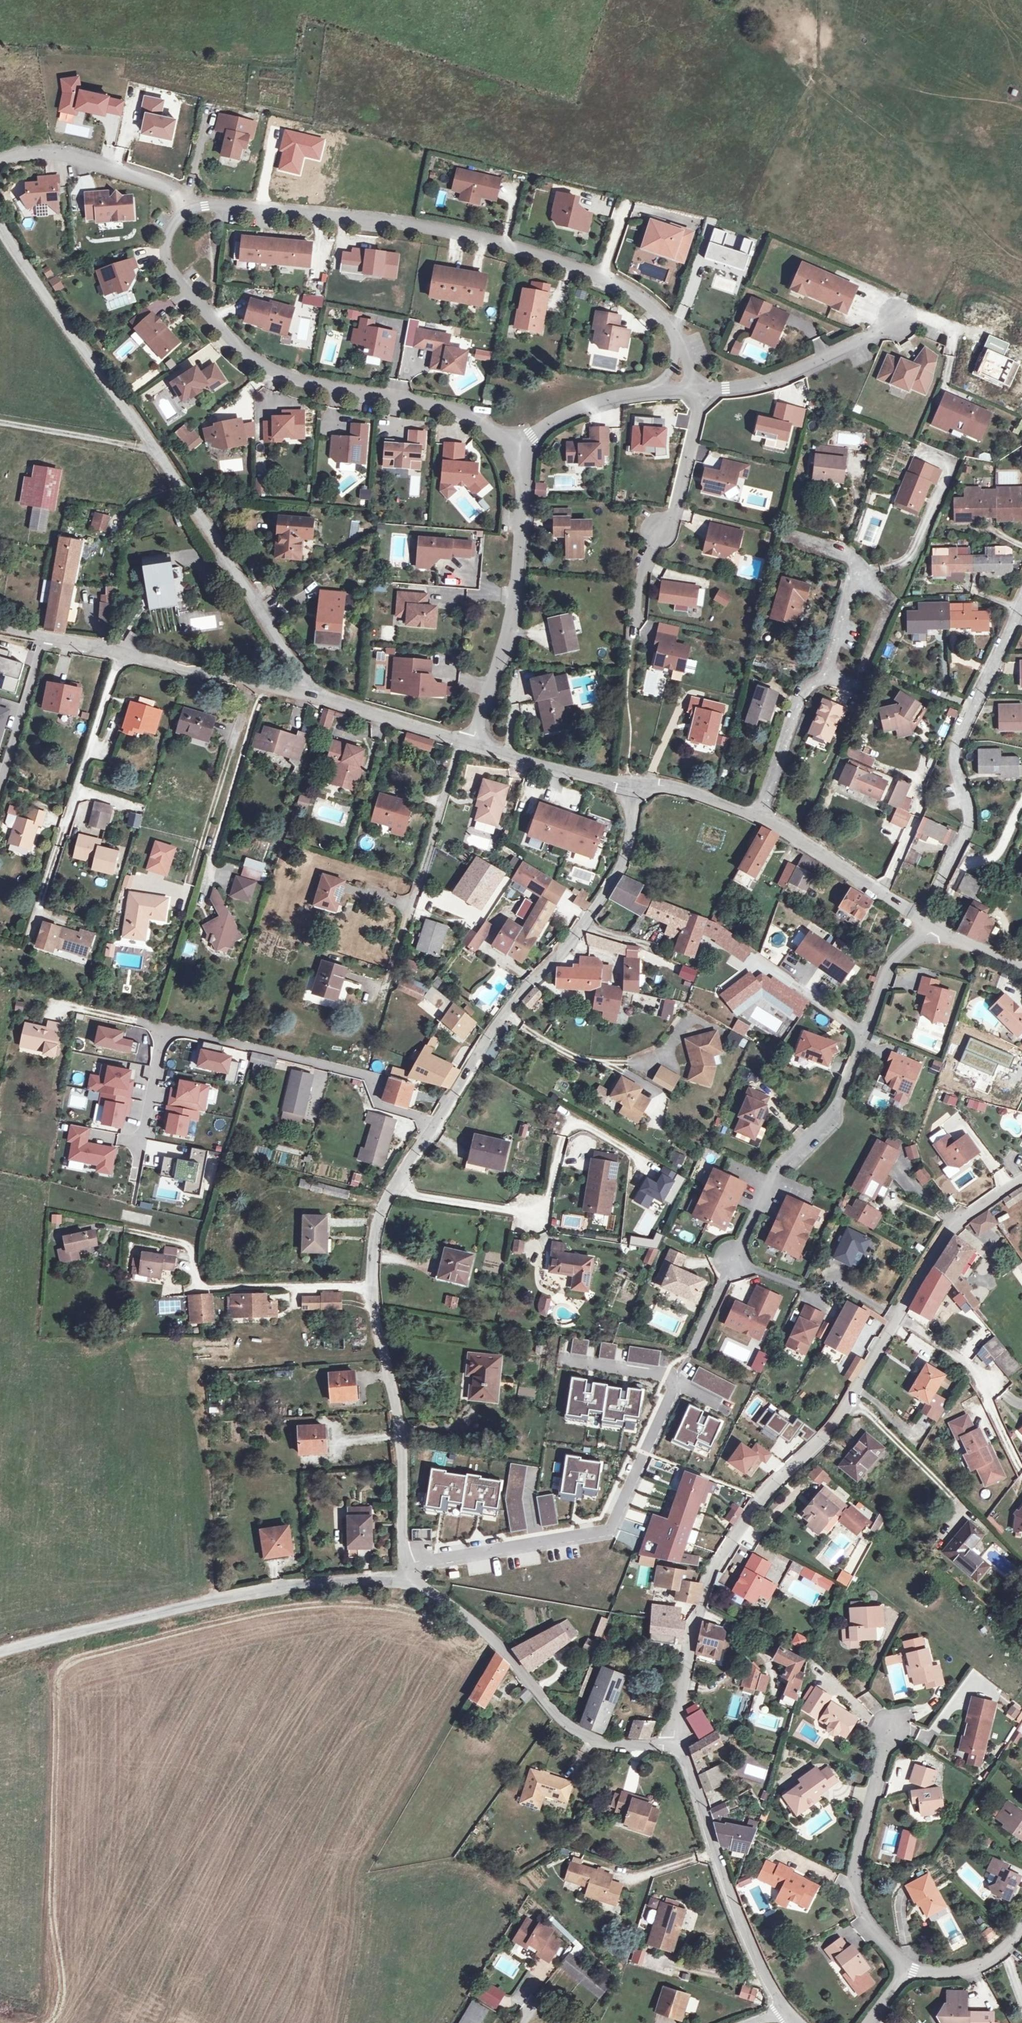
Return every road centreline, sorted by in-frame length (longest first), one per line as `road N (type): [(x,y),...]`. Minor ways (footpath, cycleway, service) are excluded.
road 1 (residential): [(628,783),(629,838),(618,870),(503,1013),(400,1172),(366,1243),(370,1313),(402,1431),(403,1580)]
road 2 (residential): [(1021,1183),(950,1227),(852,1403),(710,1568),(669,1746)]
road 3 (unclassified): [(0,209),(17,249),(315,694)]
road 4 (residential): [(679,391),(678,346),(658,320),(607,285),(425,231),(192,206)]
road 5 (residential): [(192,206),(166,247),(171,266),(191,302),(251,359),(290,382),(481,421),(518,449)]
road 6 (residential): [(403,1580),(234,1596),(0,1652)]
road 7 (residential): [(730,1263),(769,1173),(831,1112),(866,1037),(878,980),(925,922)]
road 8 (residential): [(757,819),(798,701),(837,679),(866,580),(844,554),(797,538)]
road 9 (residential): [(925,922),(969,829),(954,748),(1021,596)]
road 10 (residential): [(403,1580),(504,1649),(552,1713),(584,1738),(669,1746)]
road 11 (residential): [(0,626),(315,694)]
road 12 (residential): [(477,748),(515,593),(518,449)]
road 13 (residential): [(669,1746),(681,1757),(754,1964),(783,2014)]
road 14 (residential): [(905,1976),(854,1903),(857,1848),(891,1730)]
road 15 (residential): [(632,640),(642,550),(674,515),(702,390)]
road 16 (residential): [(0,159),(75,158),(170,188),(192,206)]
road 17 (residential): [(925,922),(757,819)]
road 18 (residential): [(702,390),(771,383),(872,338)]
road 19 (residential): [(518,449),(546,425),(613,395),(679,391)]
road 20 (residential): [(477,748),(315,694)]
road 21 (residential): [(628,783),(477,748)]
road 22 (residential): [(757,819),(628,783)]
road 23 (residential): [(905,1976),(988,1961),(1021,1926)]

